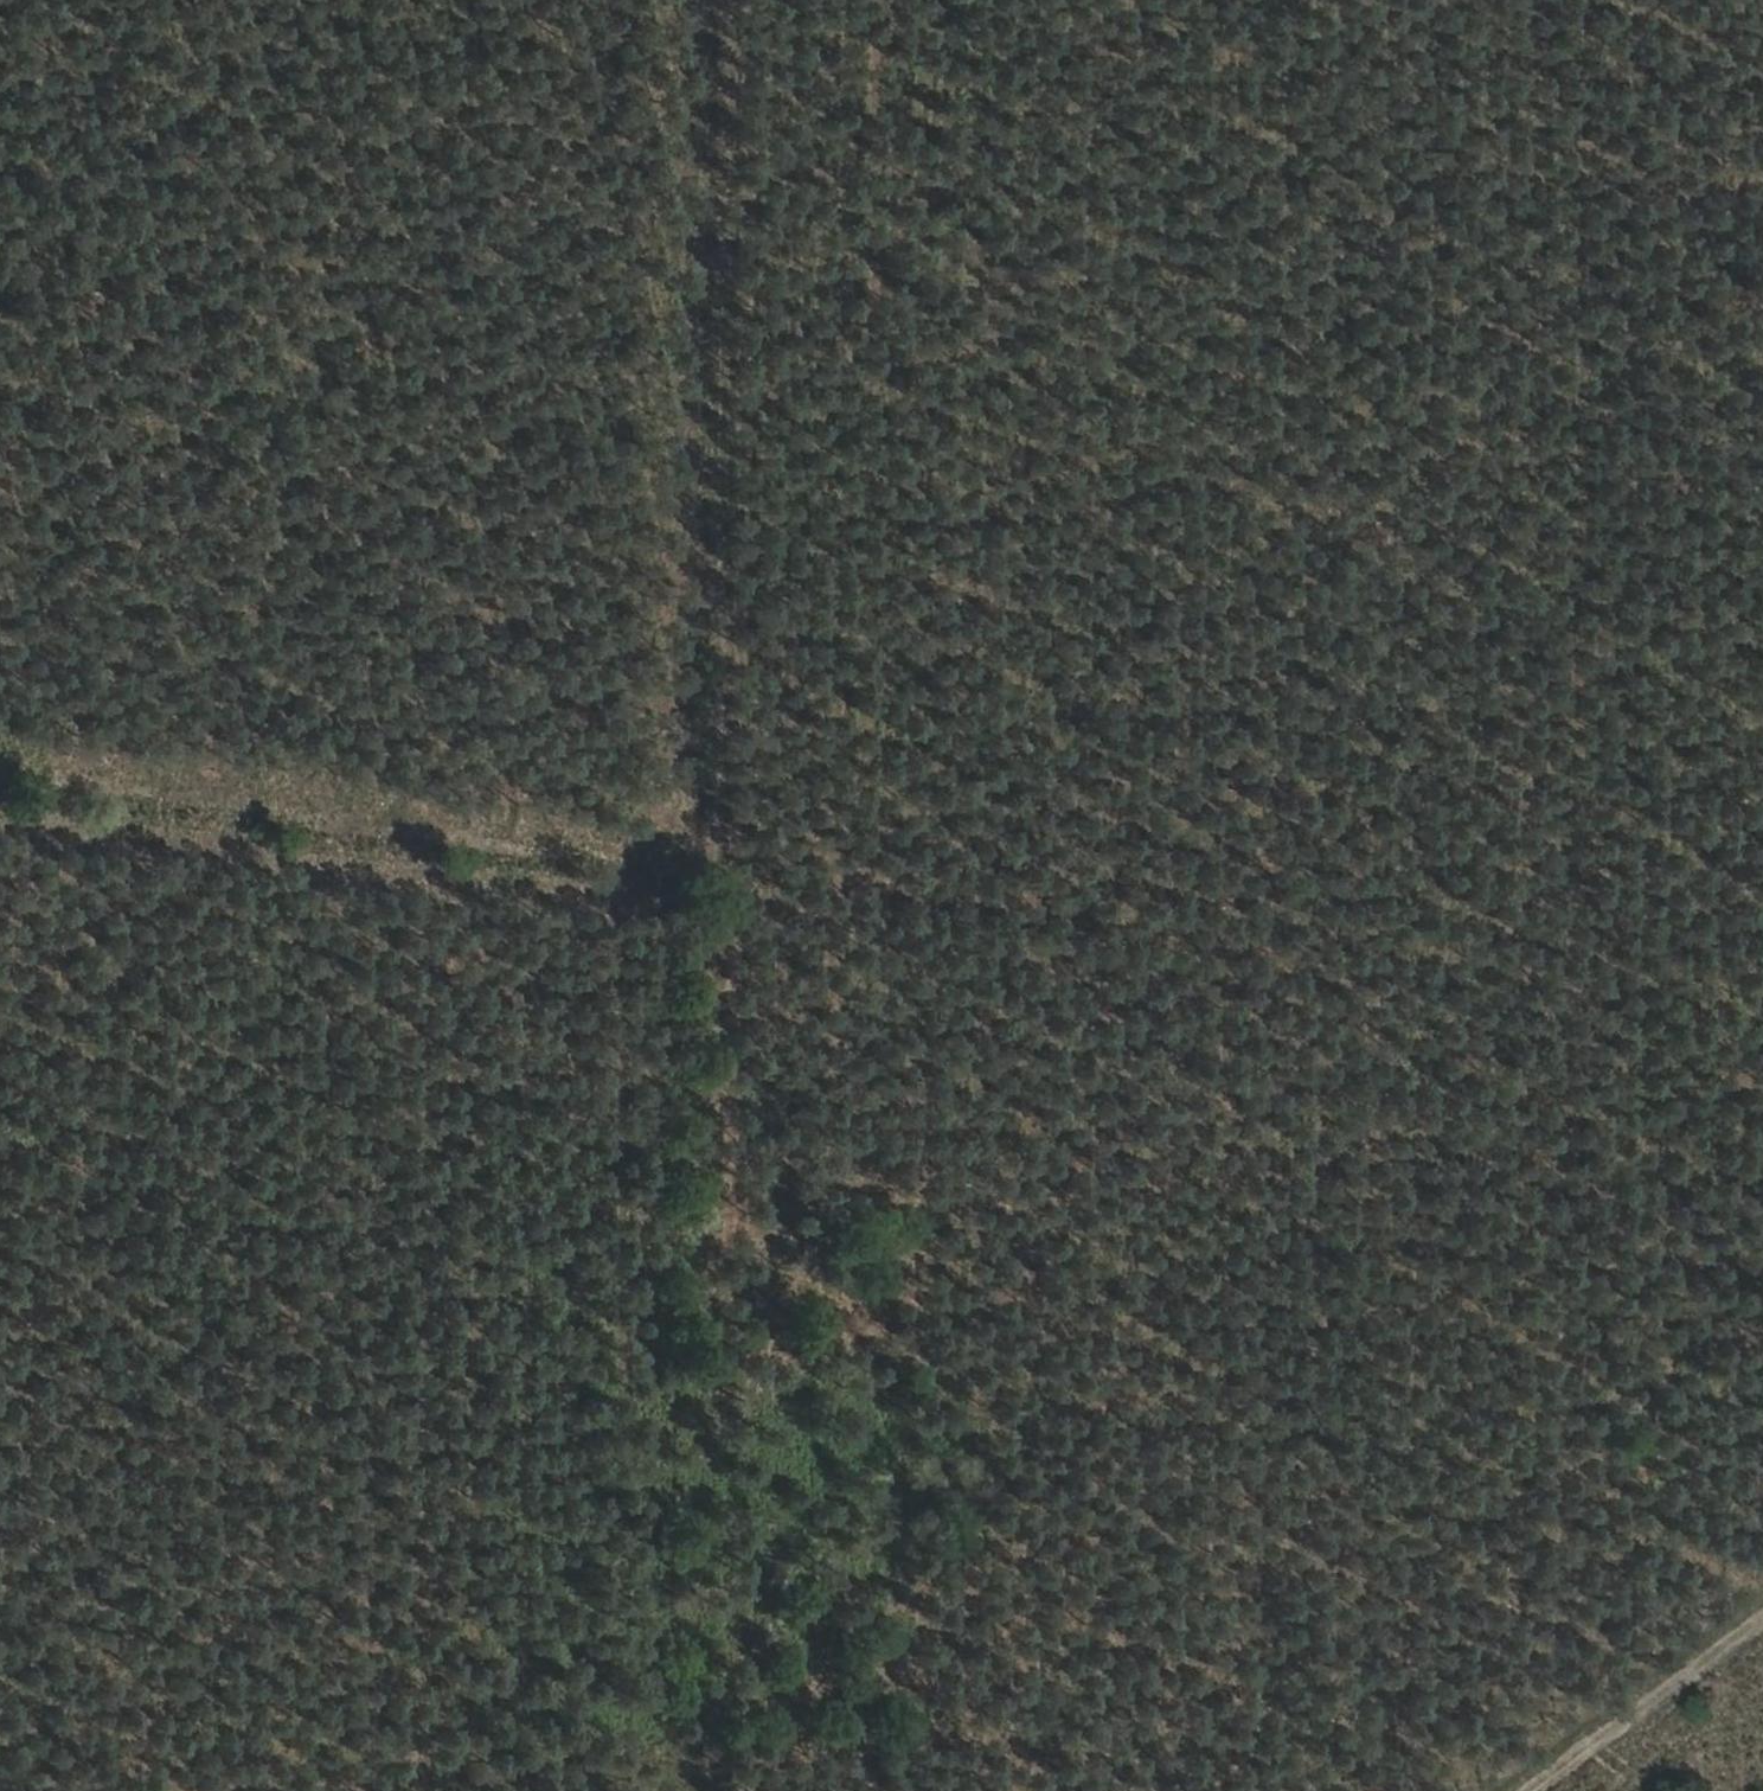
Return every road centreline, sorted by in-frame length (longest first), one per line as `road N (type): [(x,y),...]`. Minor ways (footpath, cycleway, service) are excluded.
road 1 (track): [(1539,1790),(1762,1624)]

